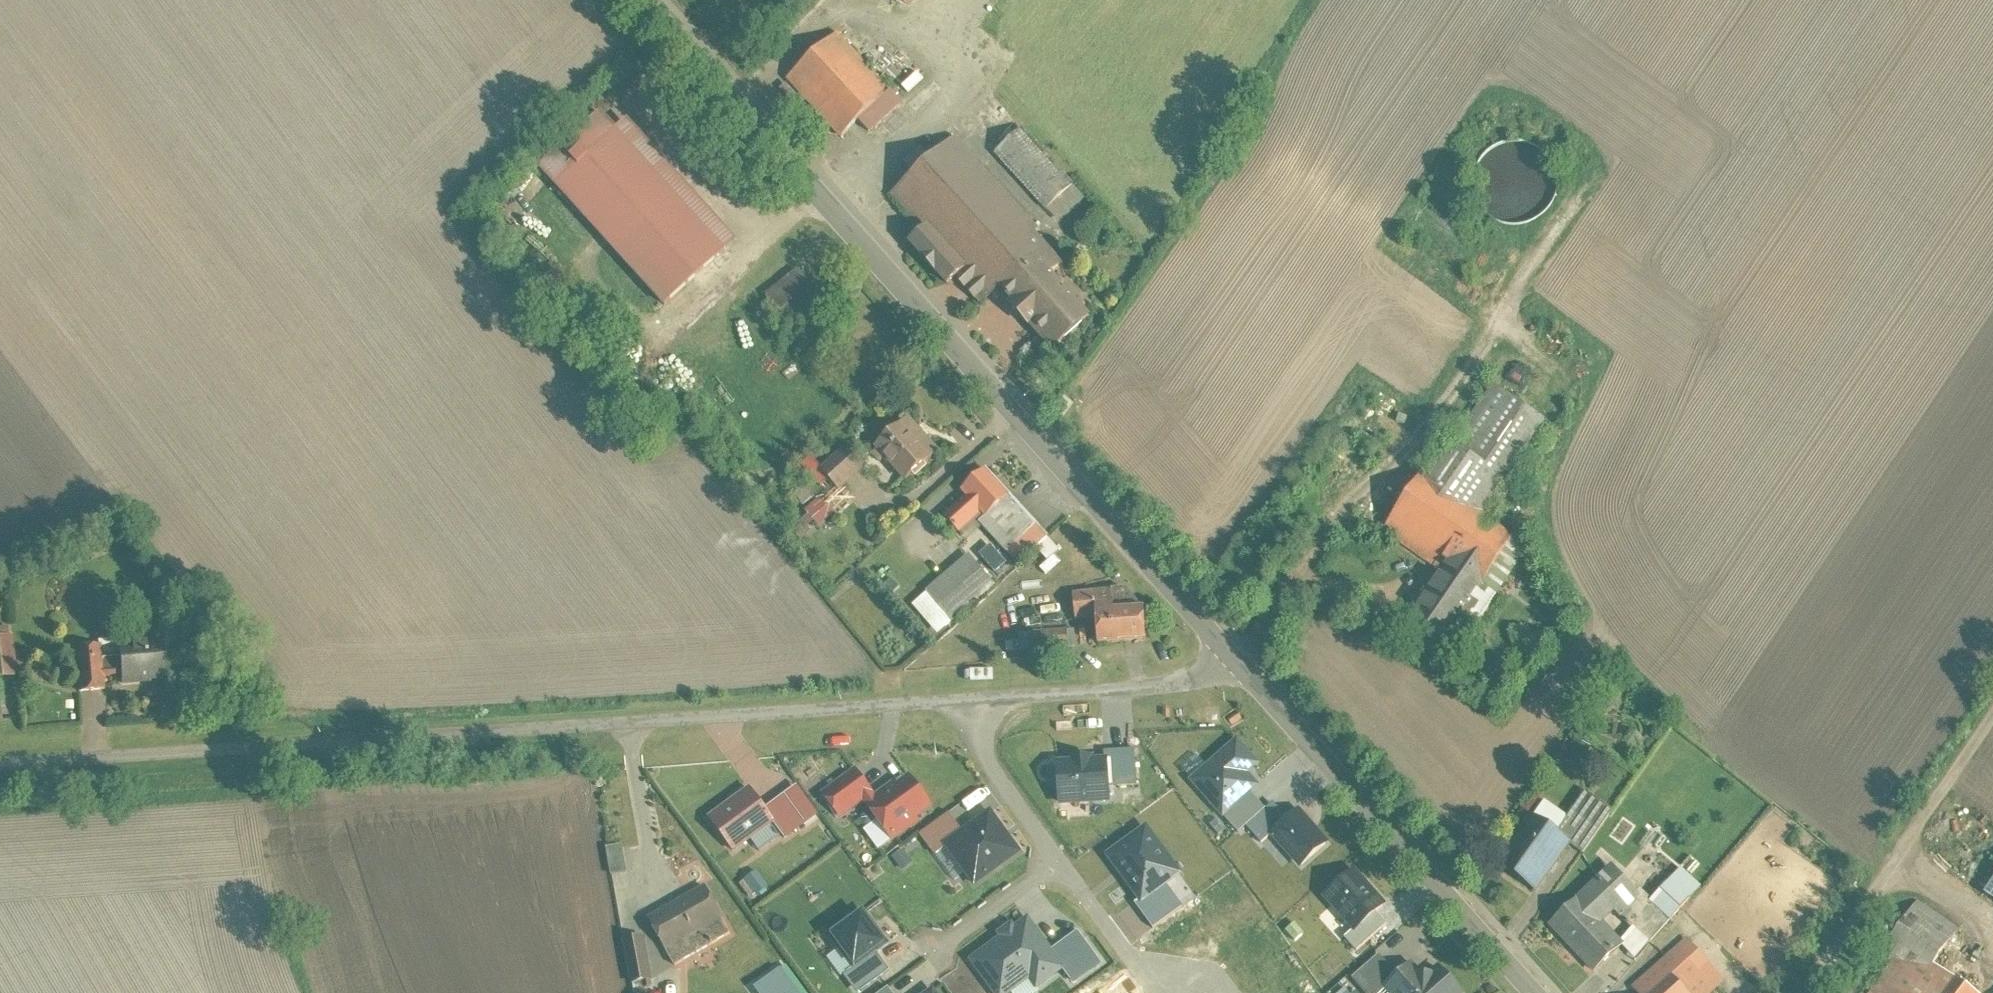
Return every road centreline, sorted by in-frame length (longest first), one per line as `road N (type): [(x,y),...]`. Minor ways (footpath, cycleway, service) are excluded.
road 1 (unclassified): [(0,765),(973,701)]
road 2 (tertiary): [(1231,662),(641,0)]
road 3 (tertiary): [(1532,992),(1231,662)]
road 4 (track): [(1992,720),(1800,992)]
road 5 (unclassified): [(973,701),(1170,687),(1231,662)]
road 6 (residential): [(973,701),(990,763),(1060,862)]
road 7 (residential): [(1060,862),(1128,960),(1164,992)]
road 8 (residential): [(1060,862),(936,956)]

